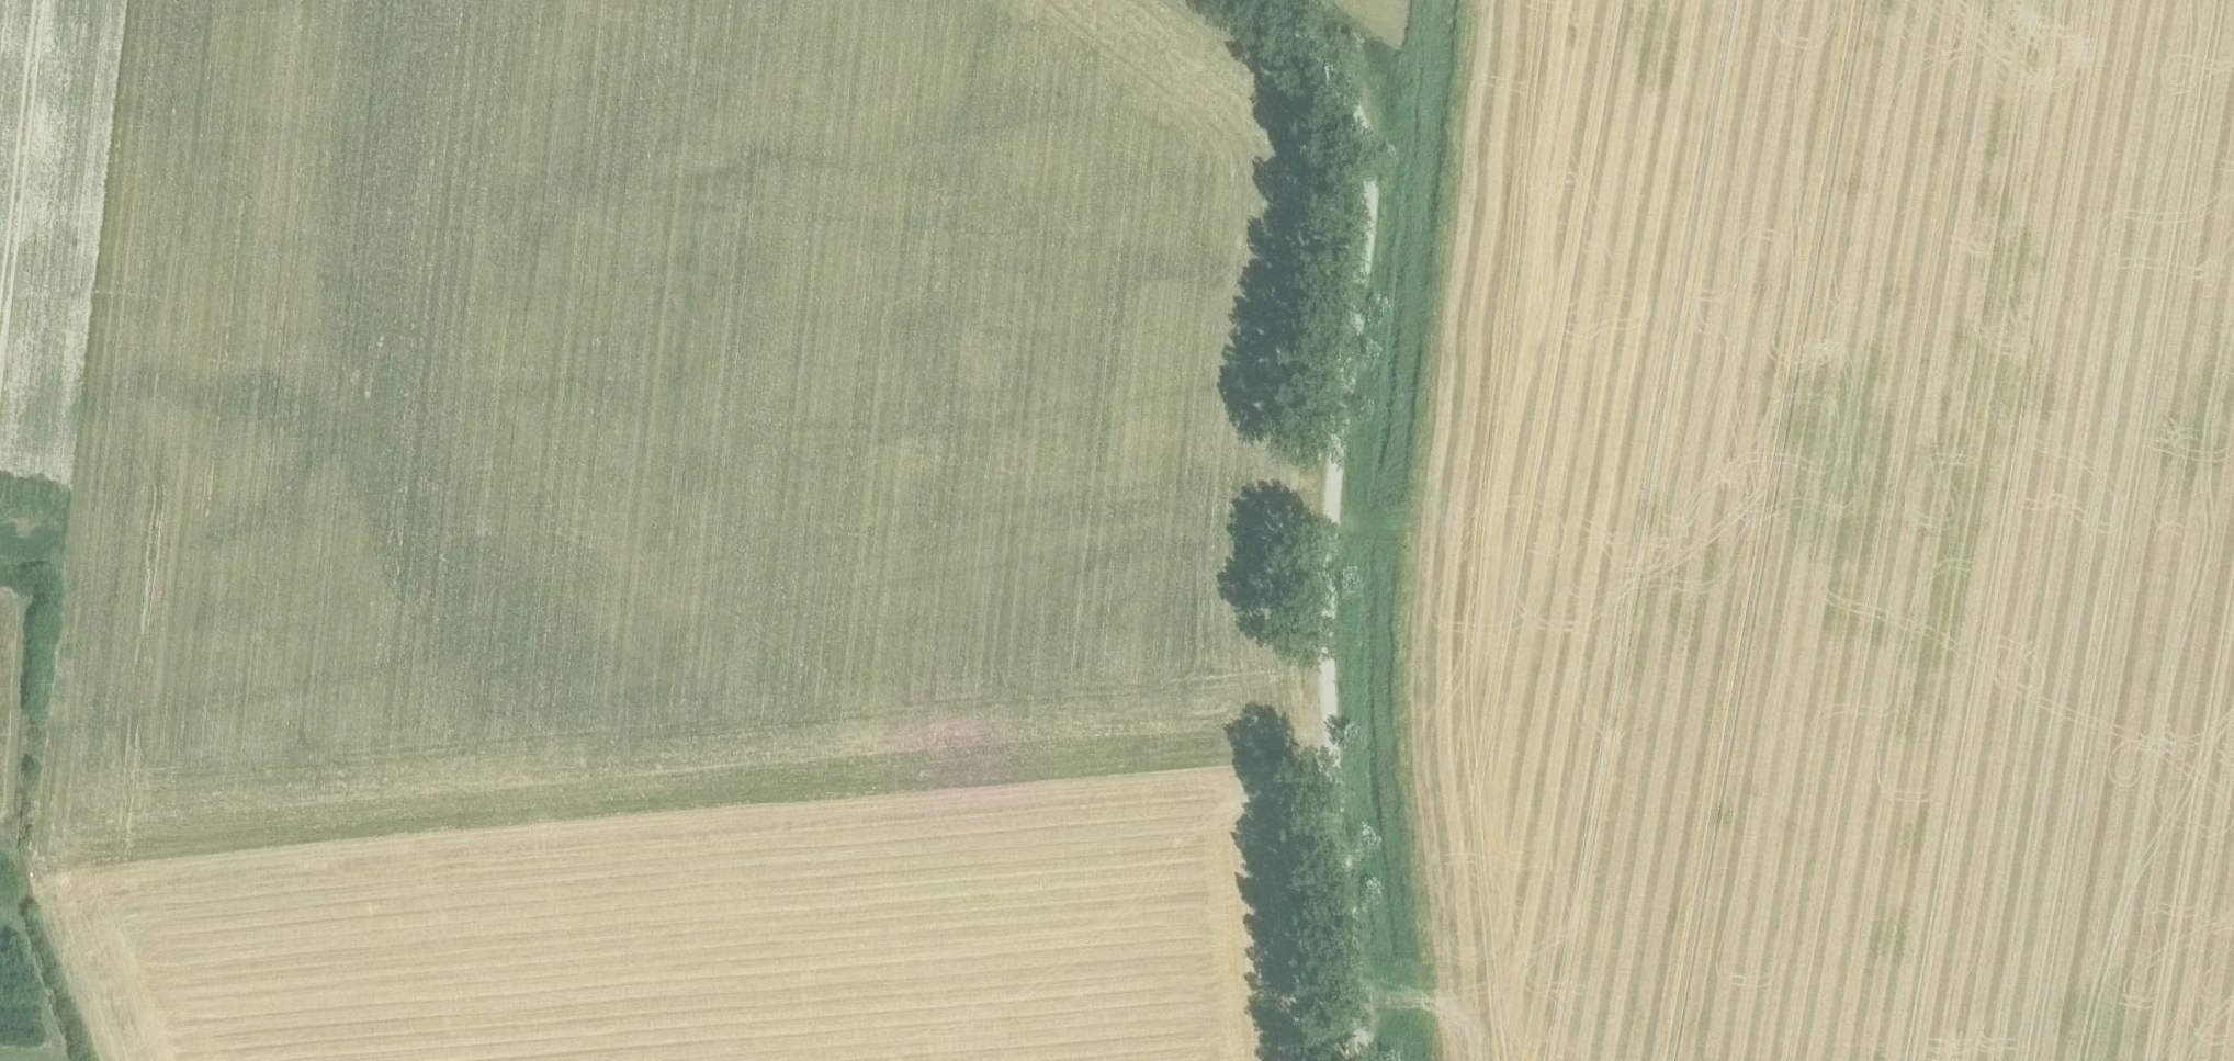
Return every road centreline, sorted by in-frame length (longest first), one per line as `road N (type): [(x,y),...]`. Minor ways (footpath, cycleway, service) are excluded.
road 1 (unclassified): [(1364,1060),(1333,702),(1333,534),(1365,252),(1366,162),(1350,106),(1321,67),(1233,0)]

